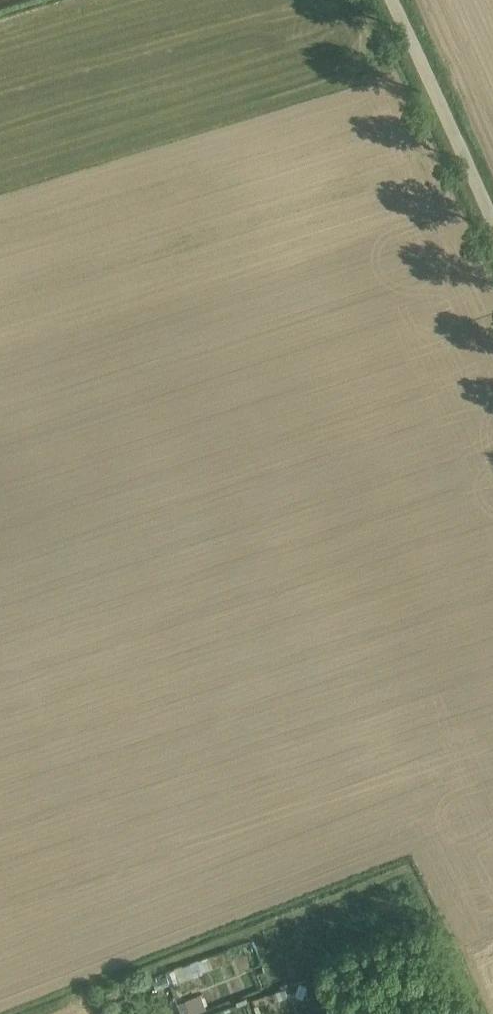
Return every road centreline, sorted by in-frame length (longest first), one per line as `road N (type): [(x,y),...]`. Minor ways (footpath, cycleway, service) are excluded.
road 1 (unclassified): [(492,249),(380,0)]

